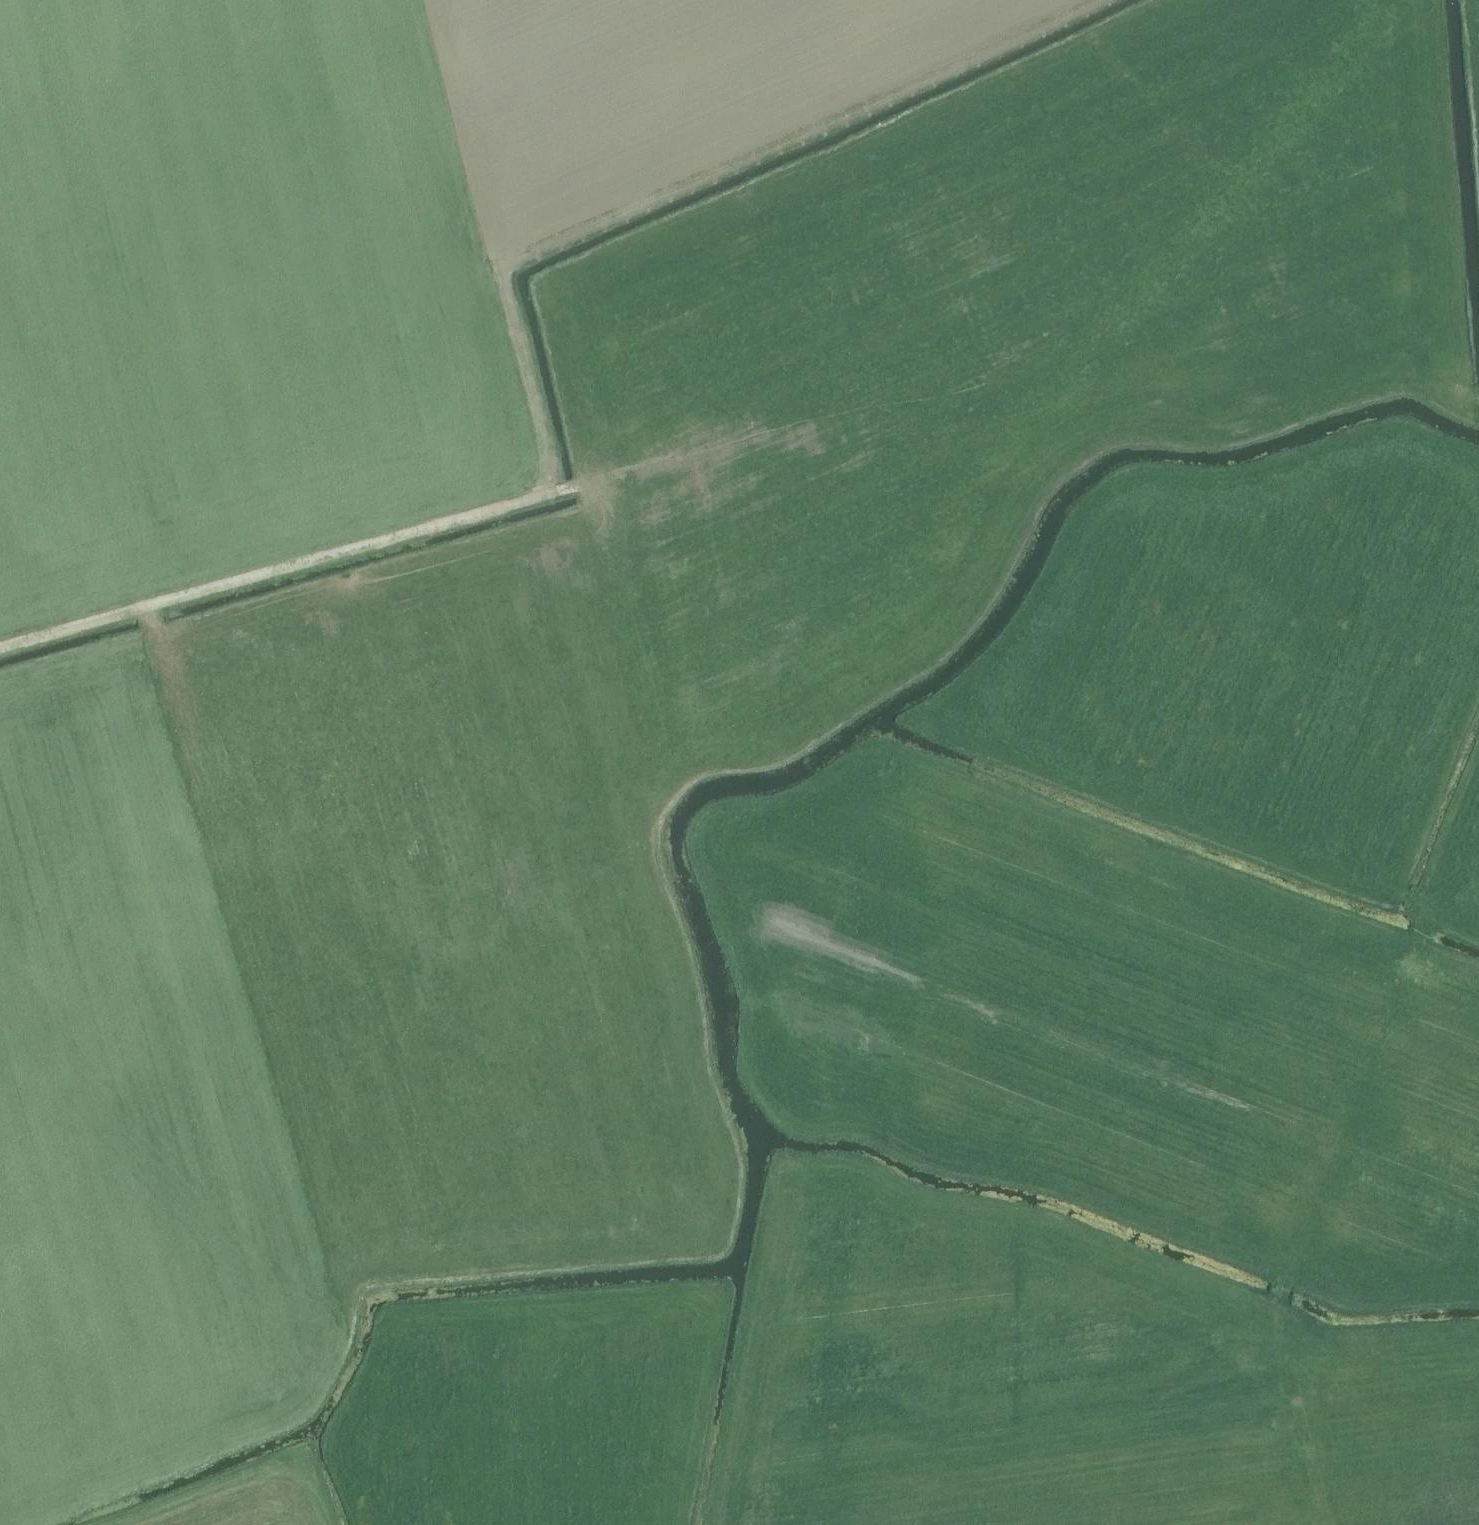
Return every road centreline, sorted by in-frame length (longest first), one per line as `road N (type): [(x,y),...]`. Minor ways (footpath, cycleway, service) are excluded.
road 1 (track): [(582,489),(0,651)]

